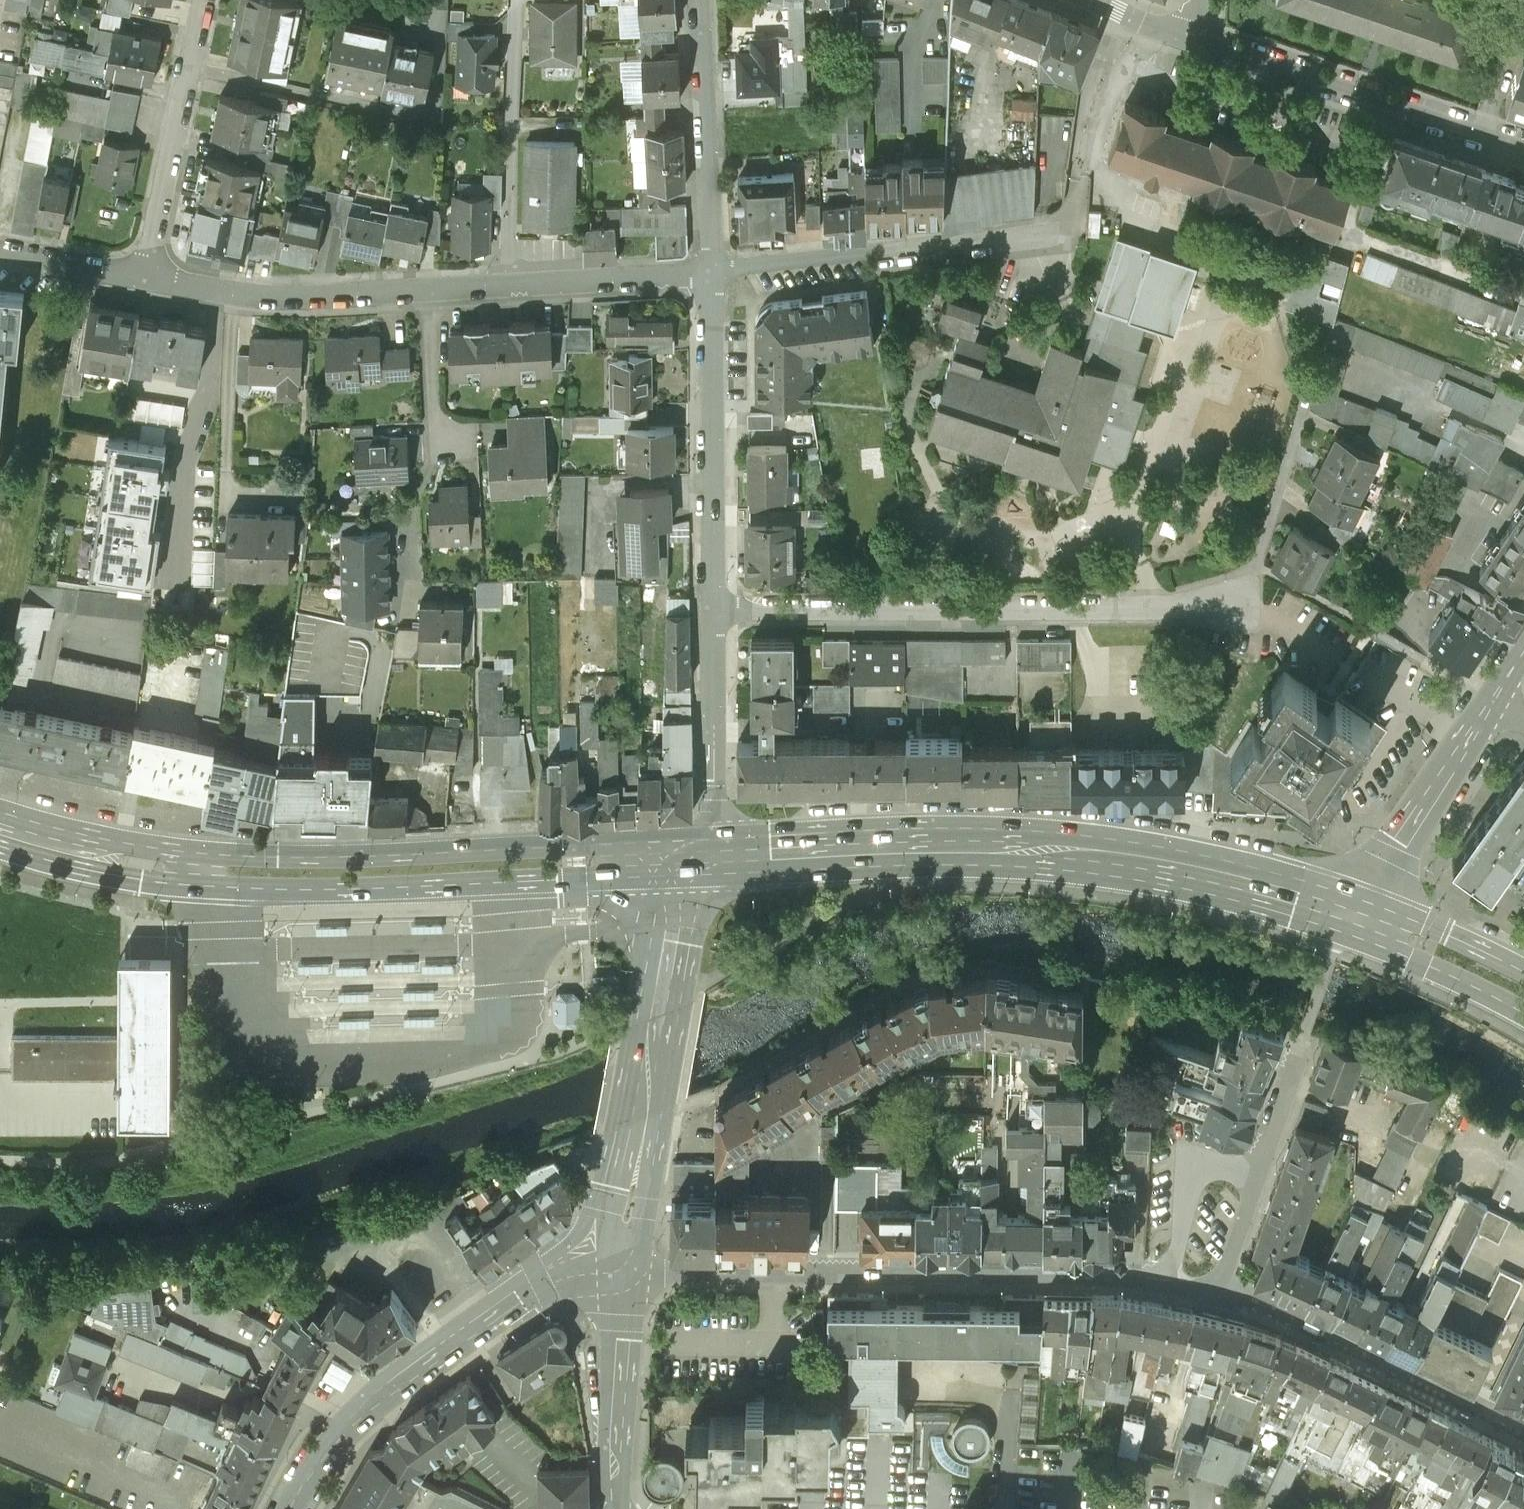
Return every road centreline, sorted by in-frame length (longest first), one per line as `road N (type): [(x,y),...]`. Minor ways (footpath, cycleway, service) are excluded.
road 1 (primary): [(696,858),(1111,853),(1209,868),(1355,912)]
road 2 (residential): [(623,1269),(1171,1281)]
road 3 (residential): [(718,609),(1236,598)]
road 4 (primary): [(213,871),(247,895),(455,892),(602,885),(696,858)]
road 5 (primary): [(696,858),(601,846),(249,858),(213,871)]
road 6 (residential): [(235,294),(716,271)]
road 7 (secondary): [(294,1508),(349,1426),(456,1338),(541,1281),(623,1269)]
road 8 (secondary): [(696,858),(661,1006),(623,1269)]
road 9 (residential): [(716,271),(1067,226)]
road 10 (residential): [(1523,150),(1194,38)]
road 11 (residential): [(716,271),(718,609)]
road 12 (residential): [(219,292),(172,581)]
road 13 (residential): [(148,279),(206,0)]
road 14 (residential): [(701,0),(716,271)]
road 15 (residential): [(718,609),(716,807),(696,858)]
road 16 (tertiary): [(1355,912),(1489,700)]
road 17 (residential): [(235,294),(232,486),(289,490)]
road 18 (residential): [(623,1269),(613,1508)]
road 19 (primary): [(0,825),(136,864),(213,871)]
road 20 (primary): [(1355,912),(1401,945),(1523,1007)]
road 21 (primary): [(1523,980),(1425,931),(1355,912)]
road 22 (residential): [(0,249),(148,279)]

